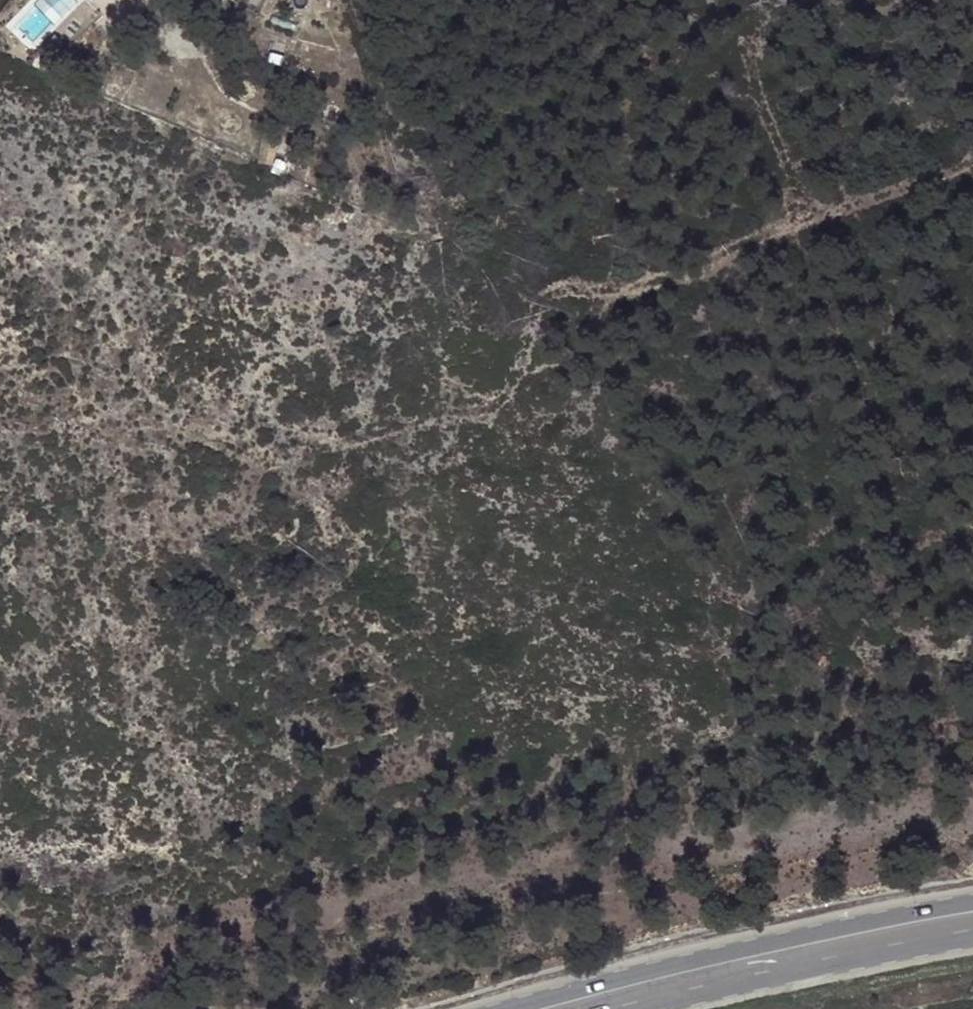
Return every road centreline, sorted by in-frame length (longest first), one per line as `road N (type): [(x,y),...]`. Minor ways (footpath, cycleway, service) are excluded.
road 1 (secondary): [(972,897),(491,1008)]
road 2 (secondary): [(613,1008),(972,933)]

